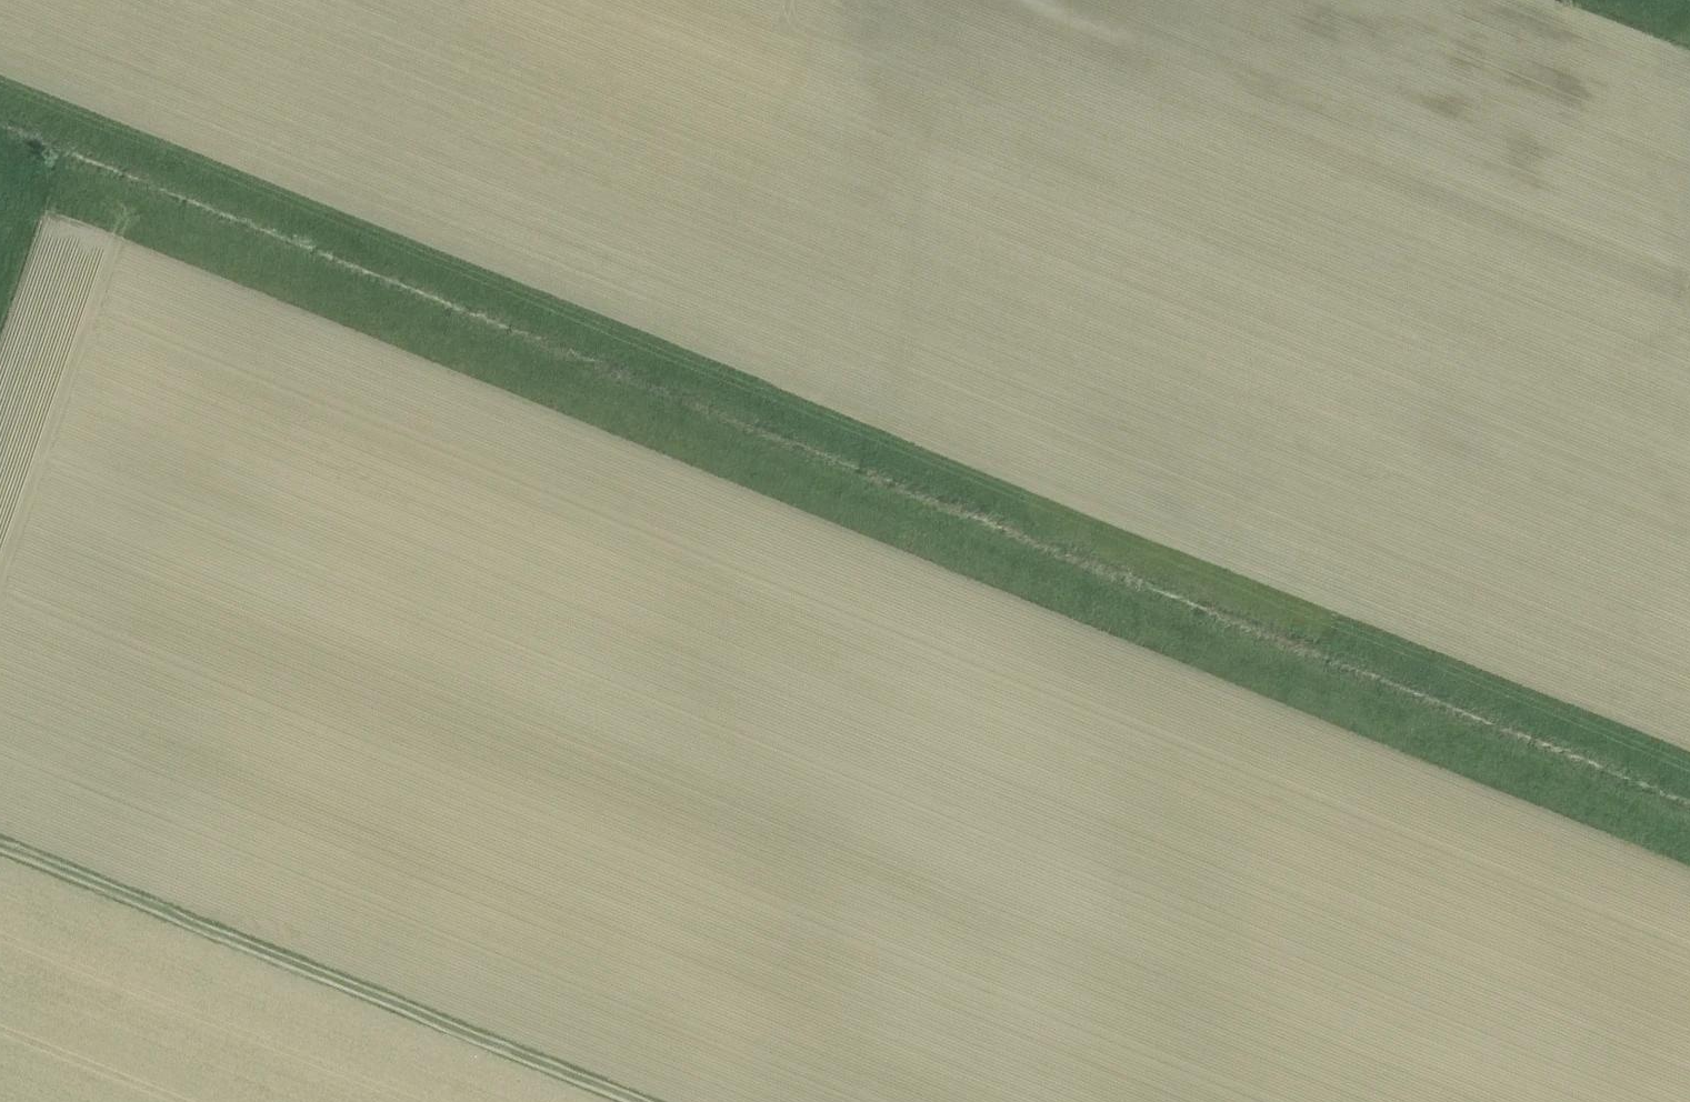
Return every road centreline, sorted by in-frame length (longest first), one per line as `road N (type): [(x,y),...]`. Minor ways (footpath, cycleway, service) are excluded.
road 1 (track): [(651,1101),(0,843)]
road 2 (track): [(884,0),(827,407)]

